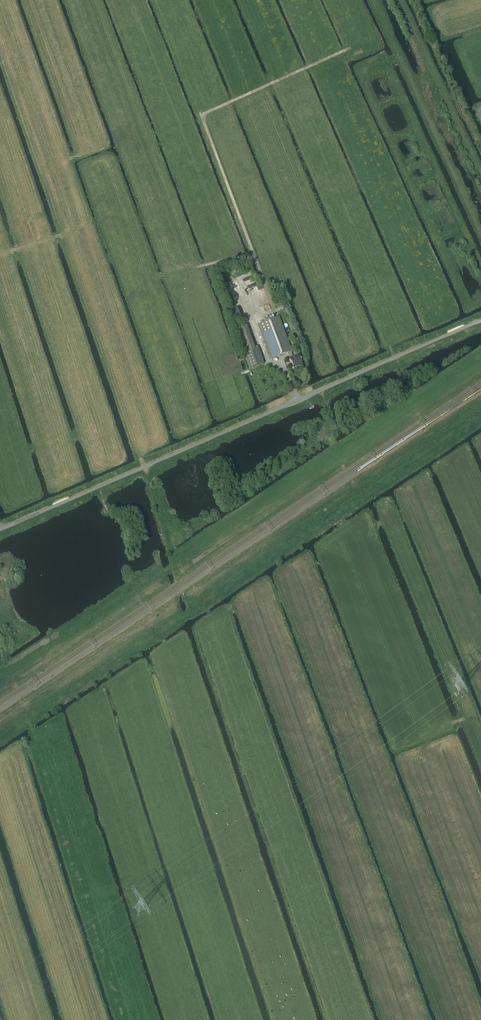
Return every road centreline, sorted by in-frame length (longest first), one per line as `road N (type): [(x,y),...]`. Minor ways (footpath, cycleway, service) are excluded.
road 1 (unclassified): [(0,530),(480,320)]
road 2 (track): [(267,293),(204,117),(350,48)]
road 3 (track): [(480,371),(418,413),(388,333)]

